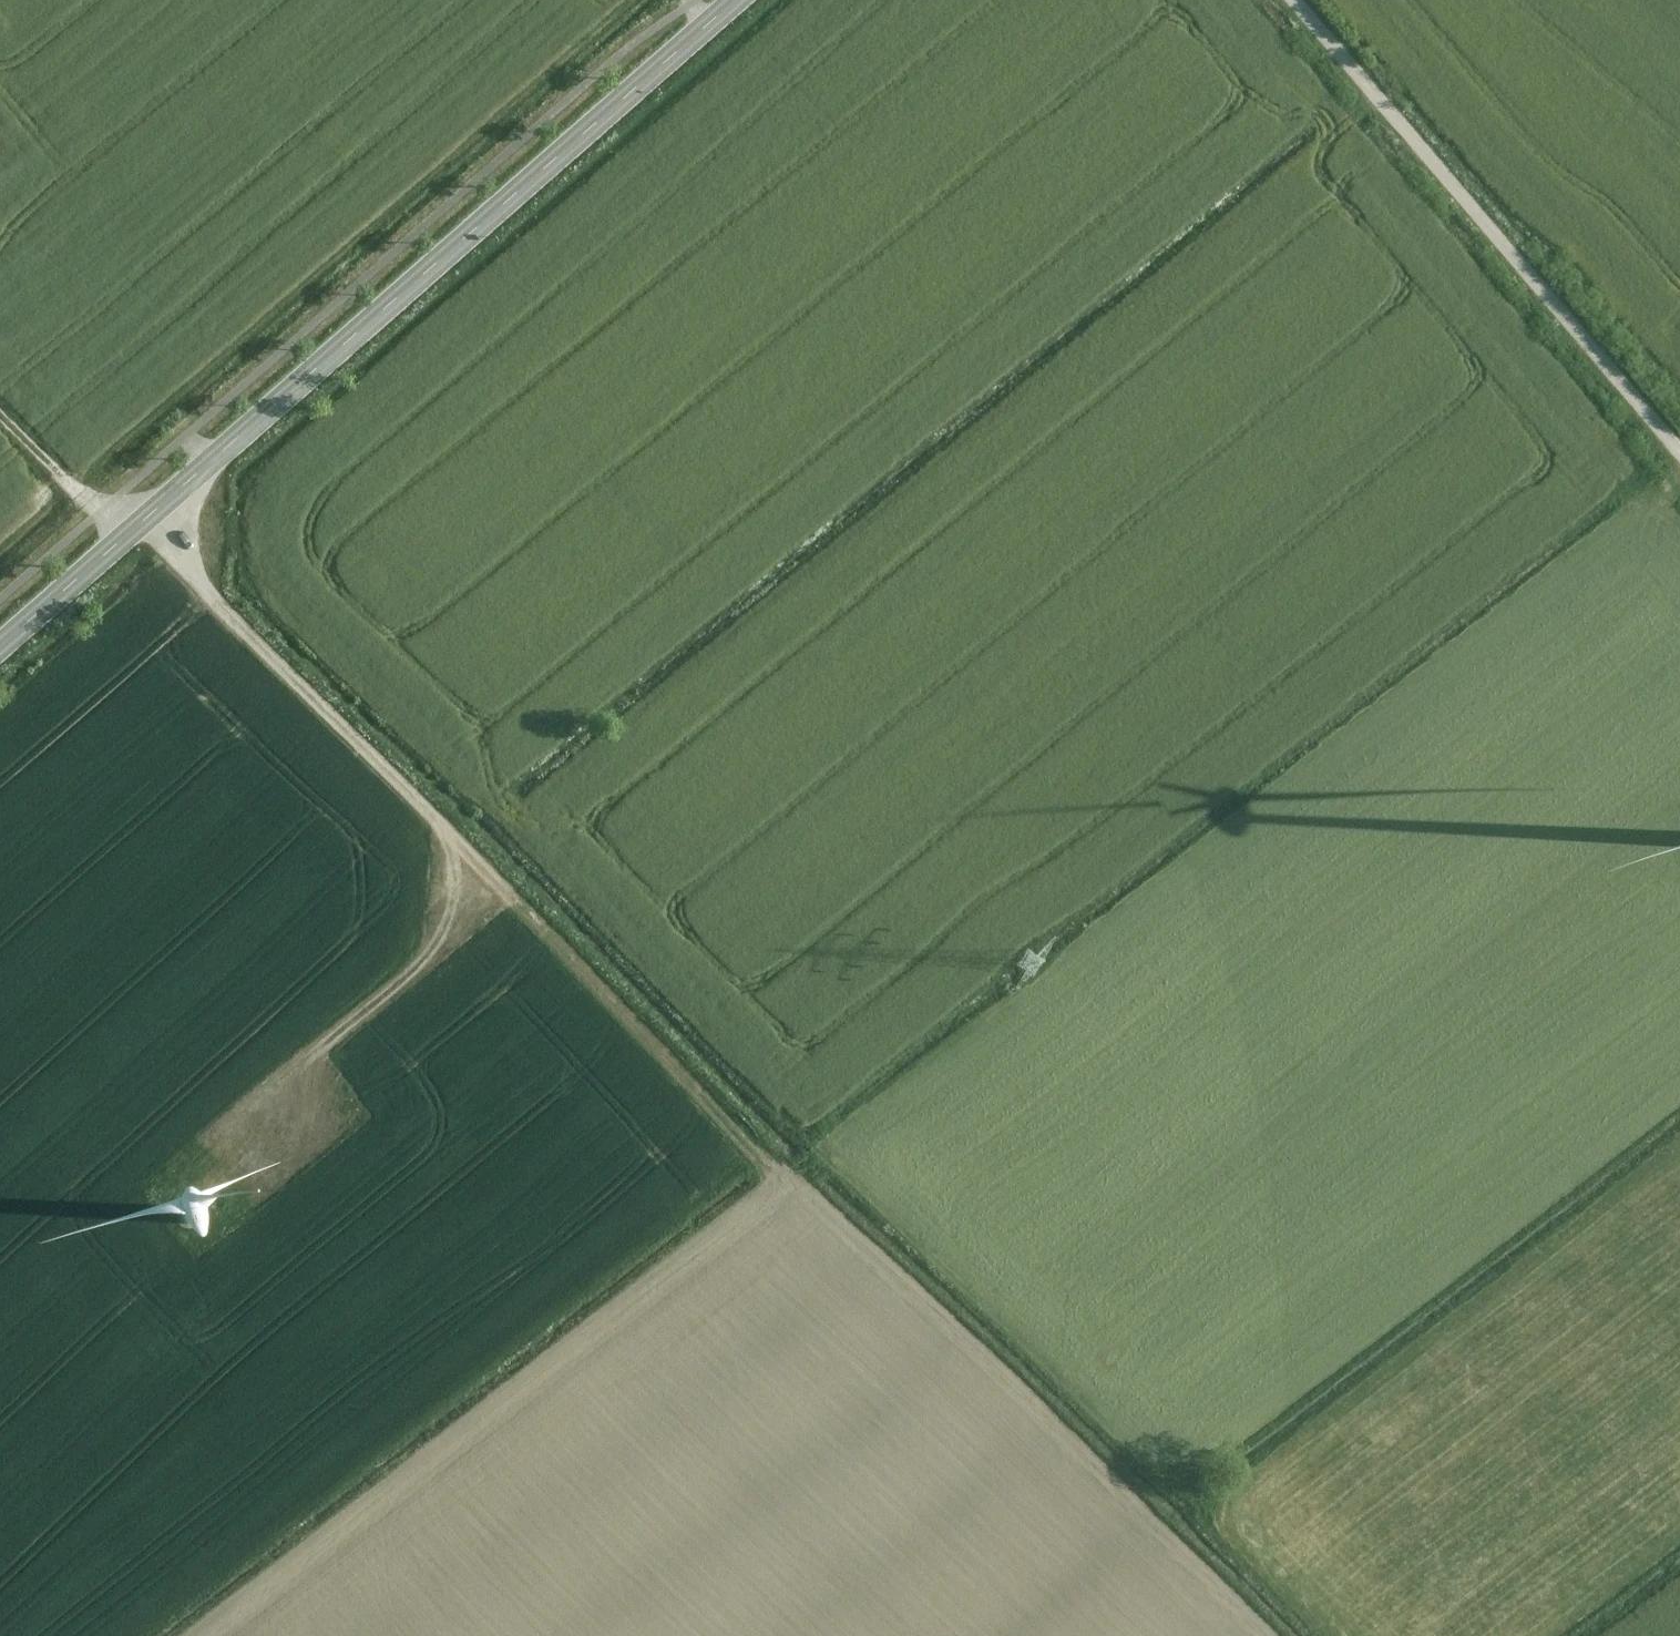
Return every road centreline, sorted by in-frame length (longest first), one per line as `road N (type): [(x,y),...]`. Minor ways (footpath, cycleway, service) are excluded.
road 1 (secondary): [(0,645),(743,0)]
road 2 (unclassified): [(1679,458),(1293,0)]

